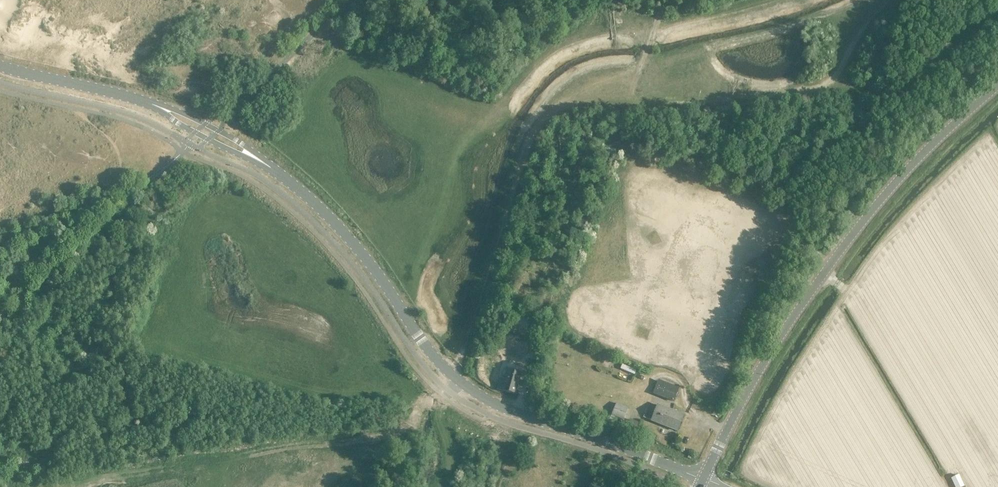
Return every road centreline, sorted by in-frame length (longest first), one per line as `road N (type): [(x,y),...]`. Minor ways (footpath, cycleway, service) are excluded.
road 1 (unclassified): [(703,478),(514,412),(458,382),(319,207),(210,129),(153,104),(0,66)]
road 2 (secondary): [(703,478),(762,365),(845,244),(997,84)]
road 3 (track): [(819,92),(909,90),(997,12)]

